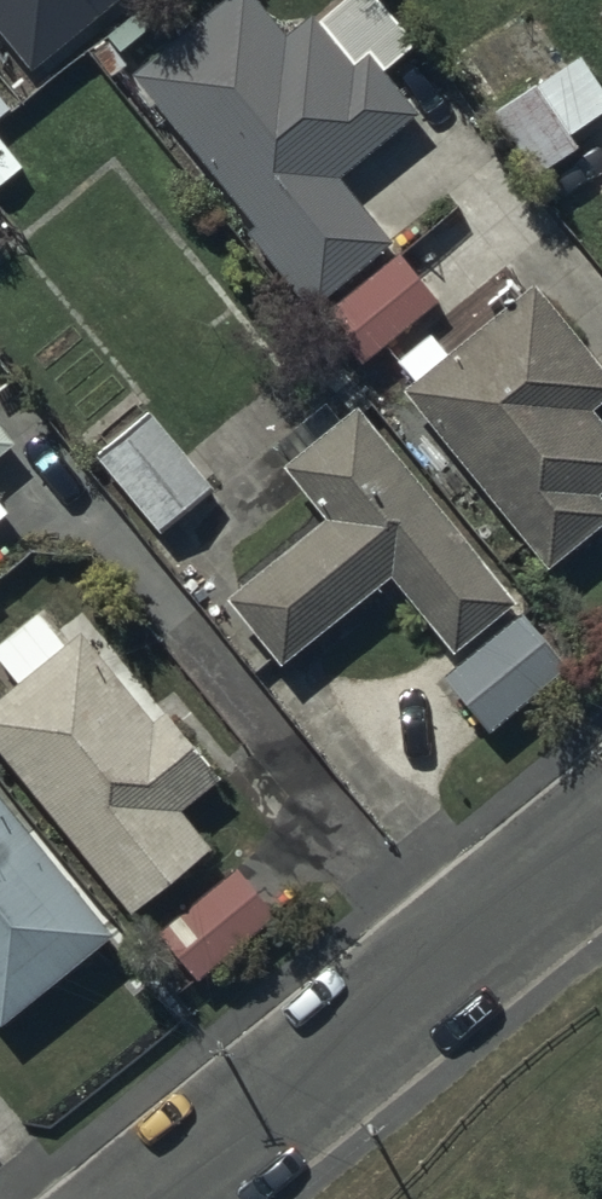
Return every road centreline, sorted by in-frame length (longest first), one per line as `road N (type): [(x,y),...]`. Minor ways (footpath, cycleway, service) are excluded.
road 1 (residential): [(601,838),(158,1198)]

